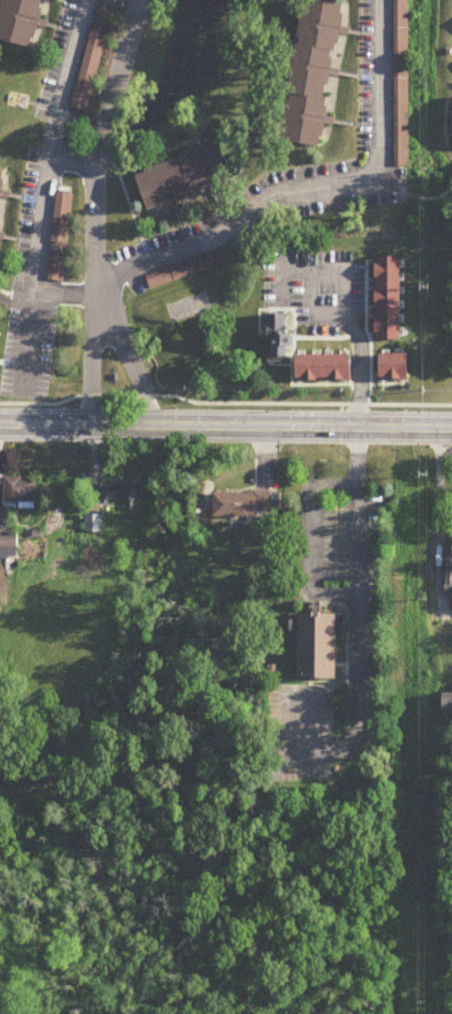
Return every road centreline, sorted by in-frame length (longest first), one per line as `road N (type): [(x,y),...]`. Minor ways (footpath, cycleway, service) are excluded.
road 1 (residential): [(35,294),(96,298),(121,273),(208,241),(263,201),(370,181),(383,154),(378,0)]
road 2 (secondary): [(451,428),(0,424)]
road 3 (residential): [(22,397),(47,174),(85,0)]
road 4 (residential): [(133,0),(99,130),(96,298)]
road 5 (residential): [(146,424),(146,395),(96,298)]
road 6 (residential): [(96,298),(90,425)]

